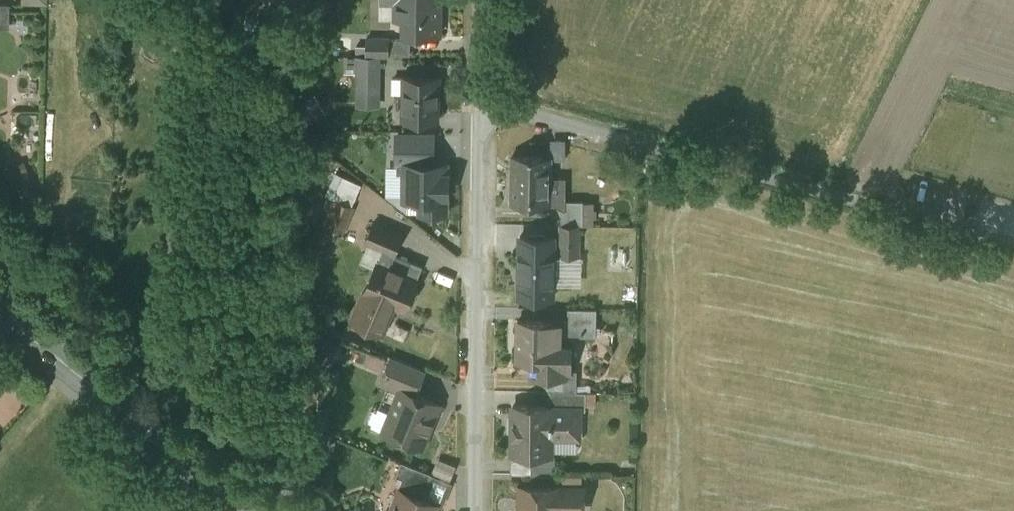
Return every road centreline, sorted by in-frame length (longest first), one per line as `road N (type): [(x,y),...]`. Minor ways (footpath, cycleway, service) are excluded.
road 1 (residential): [(1013,242),(478,102)]
road 2 (residential): [(478,102),(469,510)]
road 3 (tertiary): [(250,510),(0,308)]

